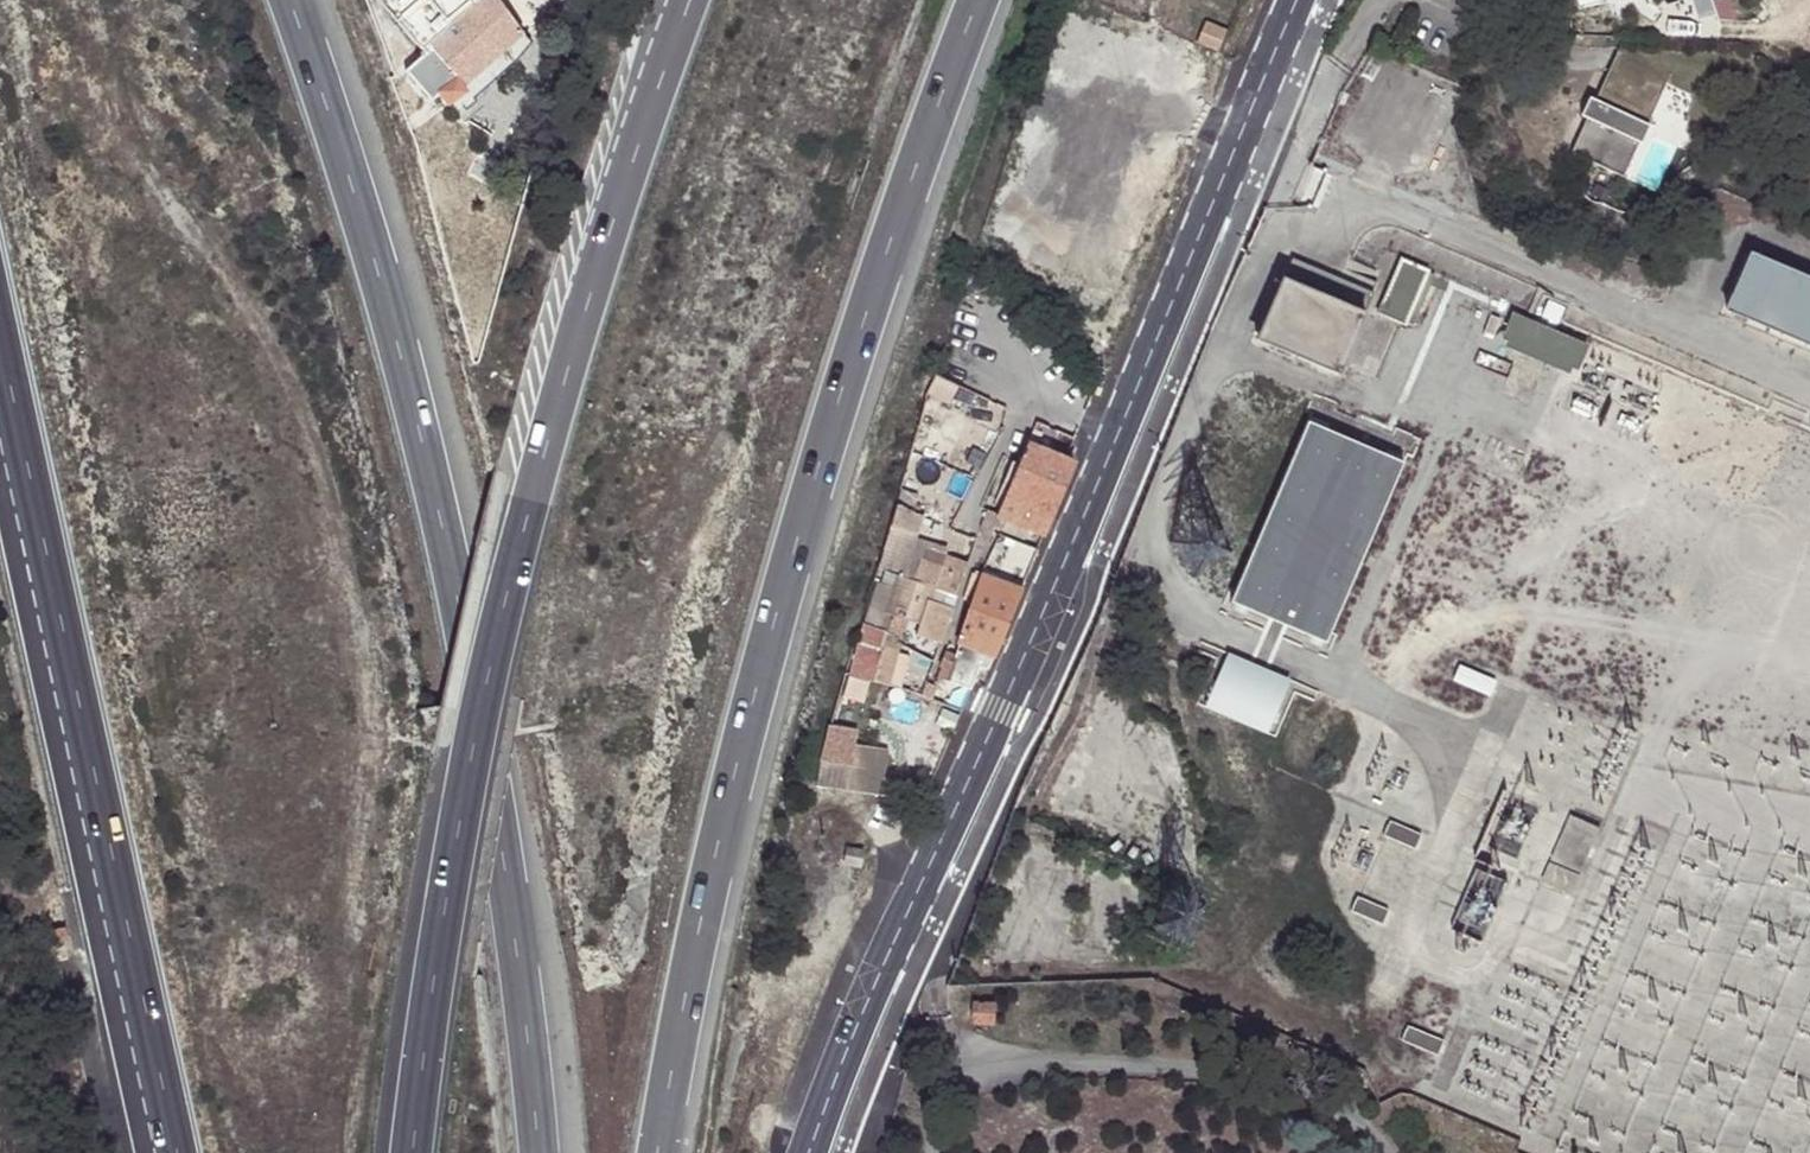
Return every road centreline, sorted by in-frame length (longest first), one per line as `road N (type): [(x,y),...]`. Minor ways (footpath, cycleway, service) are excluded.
road 1 (tertiary): [(842,1152),(1328,0)]
road 2 (tertiary): [(1294,0),(876,977),(810,1152)]
road 3 (motorway): [(657,1152),(709,878),(786,579),(875,287),(978,0)]
road 4 (motorway): [(689,0),(626,180),(509,581),(460,817),(412,1152)]
road 5 (motorway): [(538,1152),(505,867),(431,478),(352,185),(290,0)]
road 6 (motorway): [(0,374),(165,1152)]

